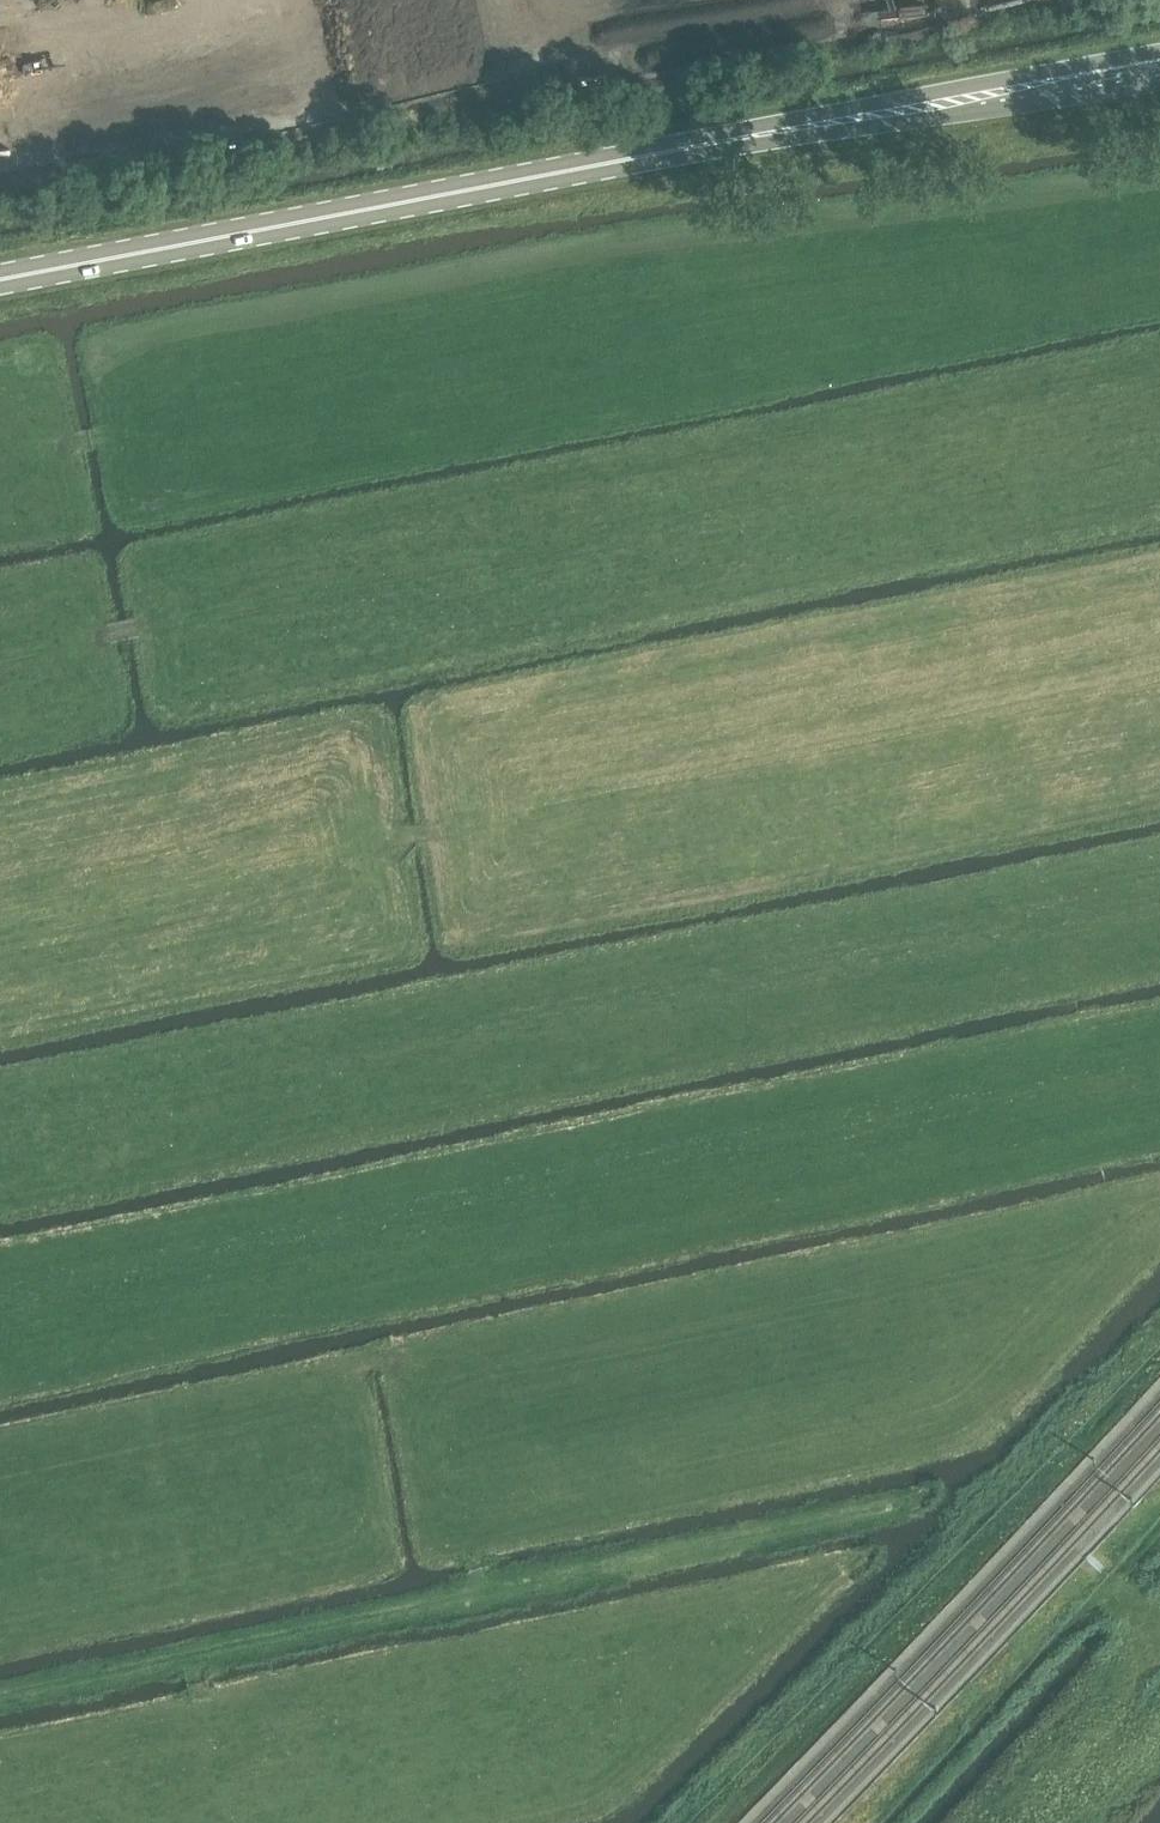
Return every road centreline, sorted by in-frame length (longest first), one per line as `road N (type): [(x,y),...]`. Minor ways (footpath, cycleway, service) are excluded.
road 1 (secondary): [(0,282),(1159,66)]

